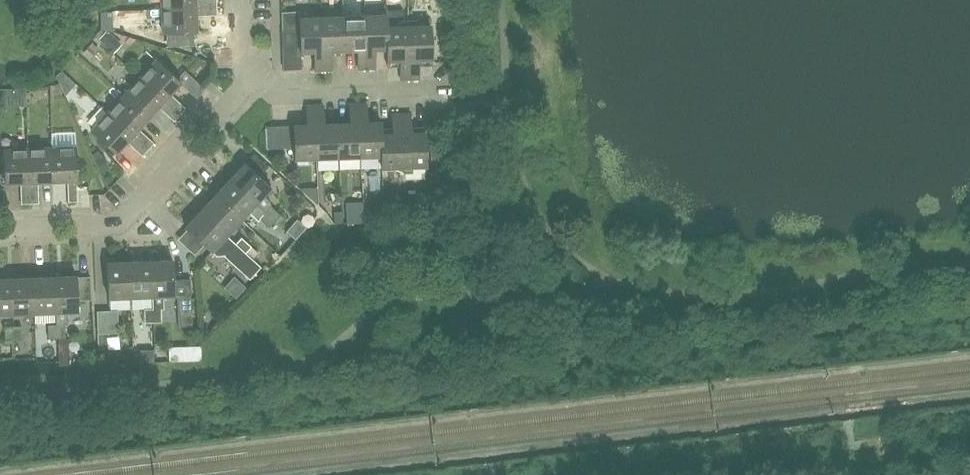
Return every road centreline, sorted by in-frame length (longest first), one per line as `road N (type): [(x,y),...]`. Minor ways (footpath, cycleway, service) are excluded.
road 1 (residential): [(248,87),(120,225),(0,239)]
road 2 (residential): [(248,87),(435,88)]

